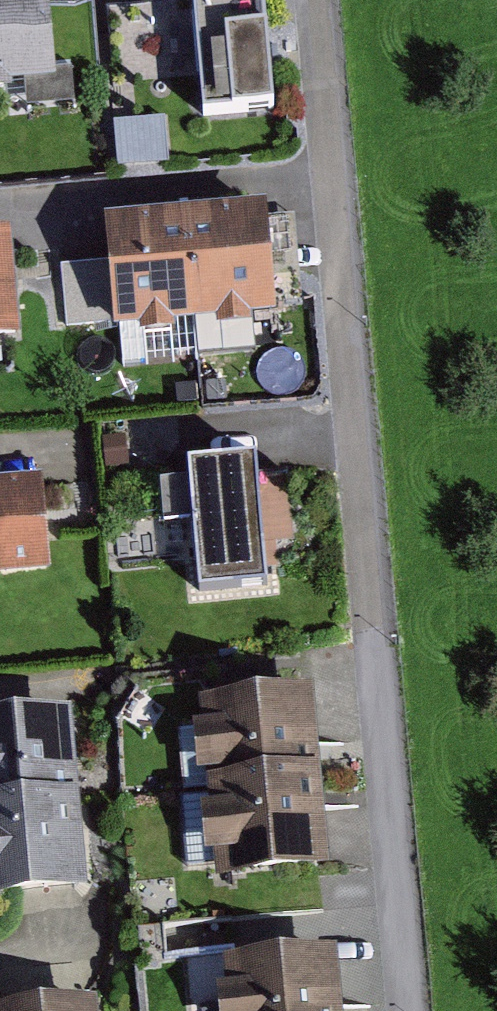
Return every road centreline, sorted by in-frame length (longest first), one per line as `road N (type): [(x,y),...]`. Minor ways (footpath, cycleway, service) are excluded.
road 1 (residential): [(319,0),(409,1010)]

